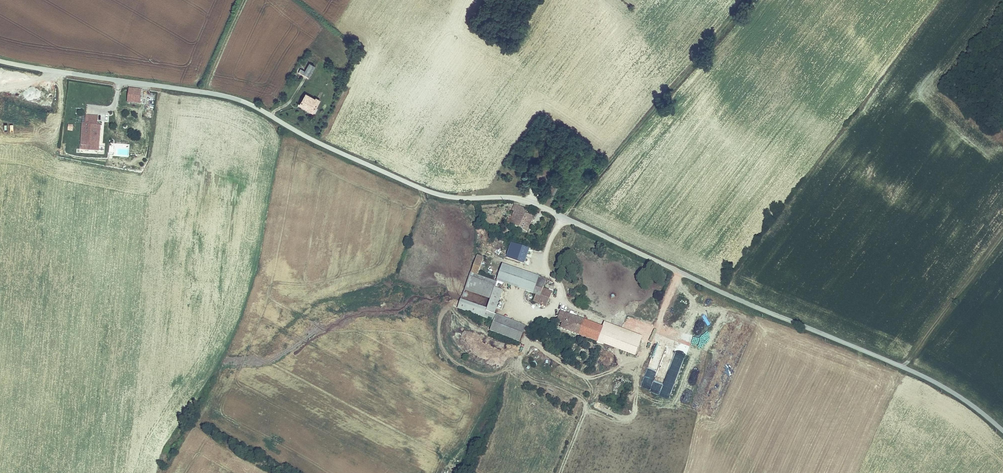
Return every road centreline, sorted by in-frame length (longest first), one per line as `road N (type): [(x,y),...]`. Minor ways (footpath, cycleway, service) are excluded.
road 1 (unclassified): [(0,61),(230,98),(424,190),(539,205),(925,377),(1002,431)]
road 2 (track): [(564,218),(746,0)]
road 3 (track): [(678,271),(648,346),(591,377),(563,363)]

